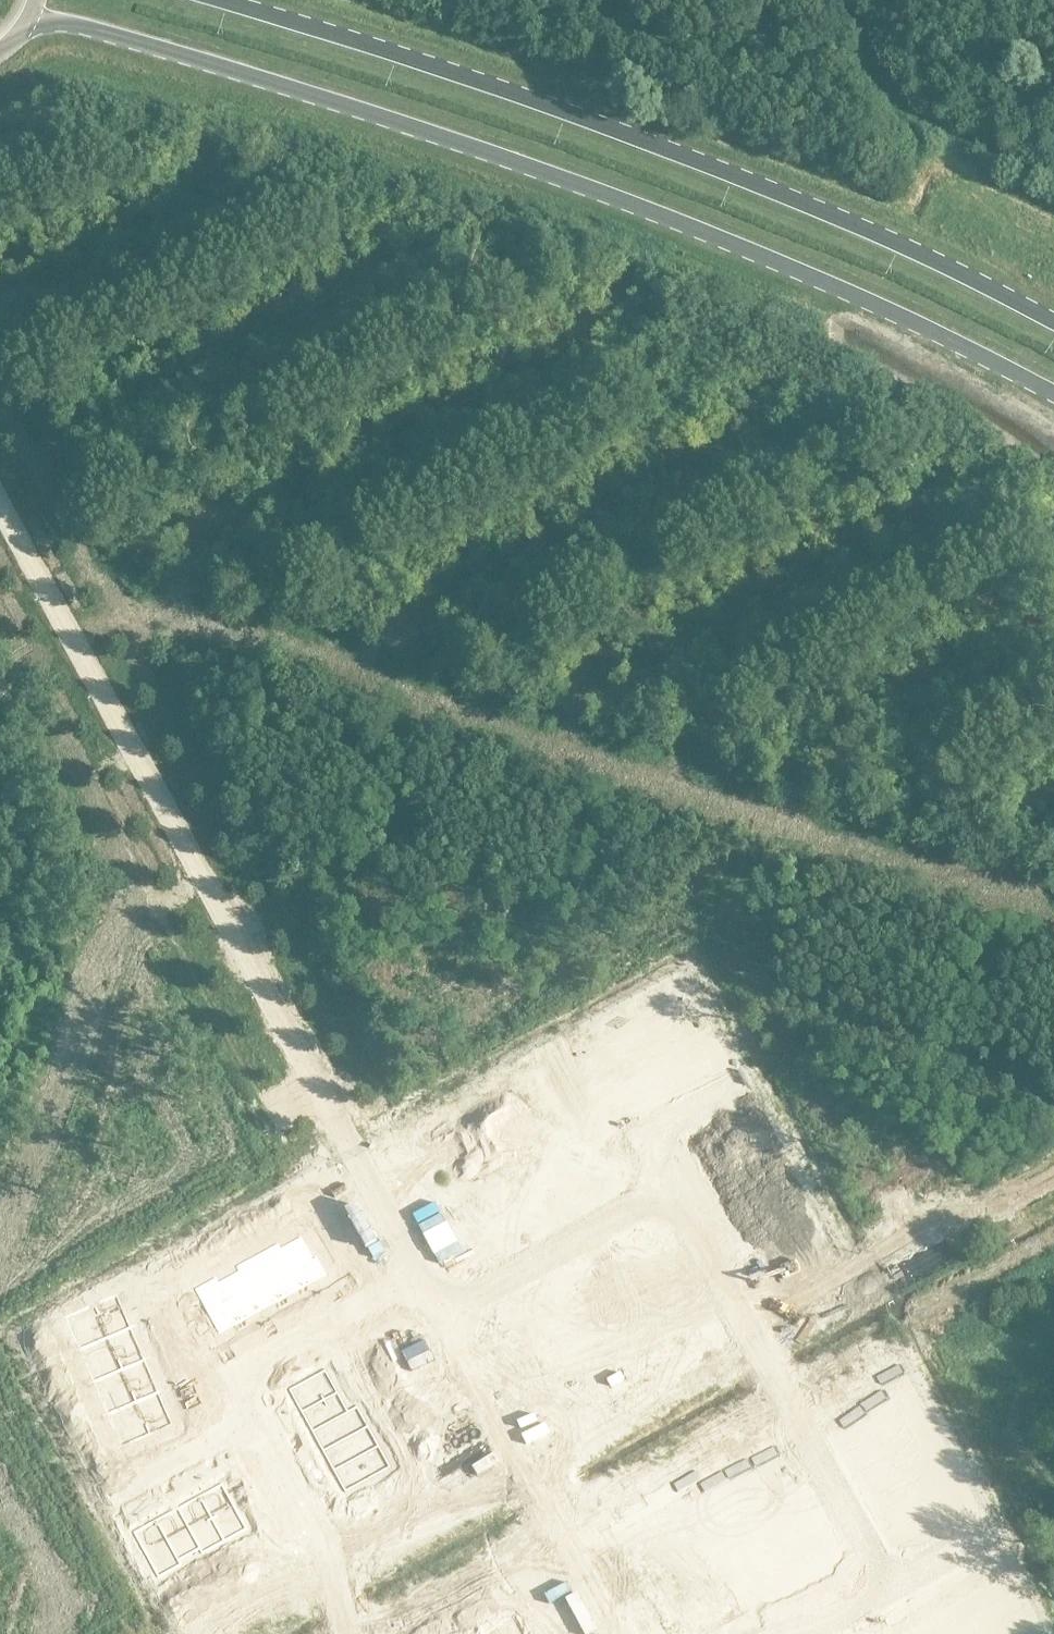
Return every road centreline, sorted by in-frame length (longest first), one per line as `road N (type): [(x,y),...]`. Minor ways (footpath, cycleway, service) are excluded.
road 1 (tertiary): [(16,24),(100,32),(528,170),(849,293),(1053,400)]
road 2 (tertiary): [(1053,326),(866,231),(493,87),(203,0)]
road 3 (residential): [(421,1277),(0,507)]
road 4 (residential): [(752,1340),(520,1464)]
road 5 (residential): [(441,1314),(670,1189)]
road 6 (residential): [(421,1277),(238,1374),(262,1418)]
road 7 (residential): [(944,1246),(752,1340)]
road 8 (residential): [(520,1464),(338,1562)]
road 9 (residential): [(616,1633),(520,1464)]
road 10 (residential): [(893,1590),(806,1419)]
road 11 (residential): [(752,1340),(670,1189)]
road 12 (residential): [(520,1464),(441,1314)]
road 13 (residential): [(670,1189),(647,1146),(748,1088)]
road 14 (residential): [(262,1418),(338,1562)]
road 15 (residential): [(262,1418),(119,1495)]
road 16 (residential): [(338,1562),(208,1633)]

